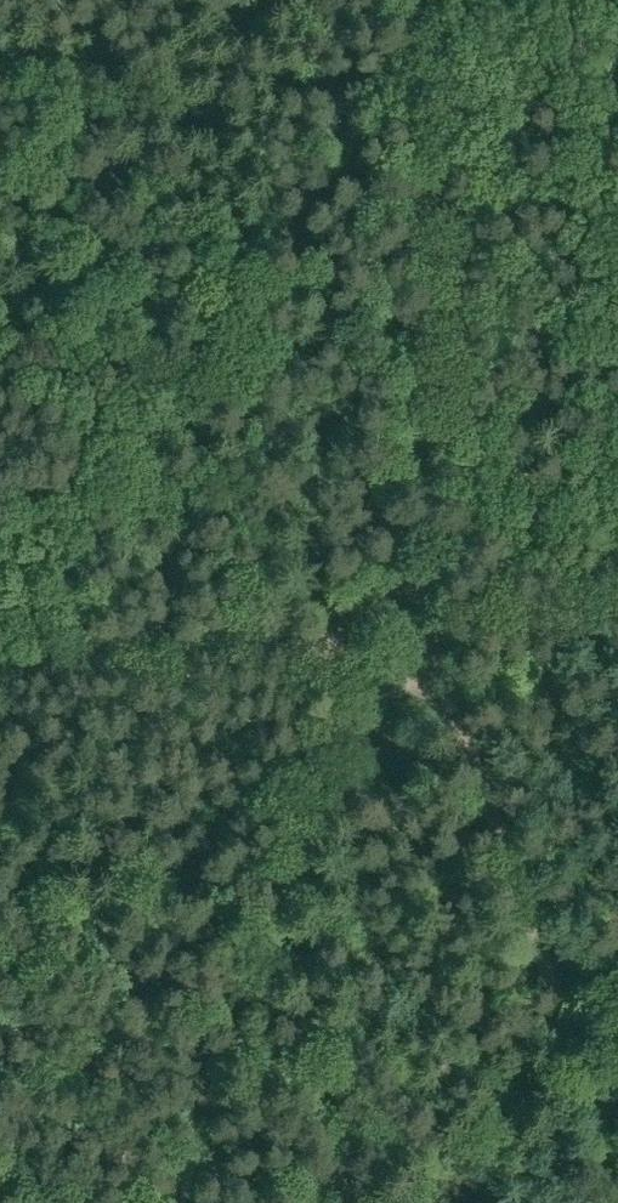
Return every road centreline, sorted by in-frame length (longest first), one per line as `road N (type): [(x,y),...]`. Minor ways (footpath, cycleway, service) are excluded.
road 1 (track): [(617,1126),(488,750),(392,261),(405,0)]
road 2 (track): [(296,895),(453,573),(0,650)]
road 3 (track): [(296,895),(183,1202)]
road 4 (track): [(617,559),(453,573)]

